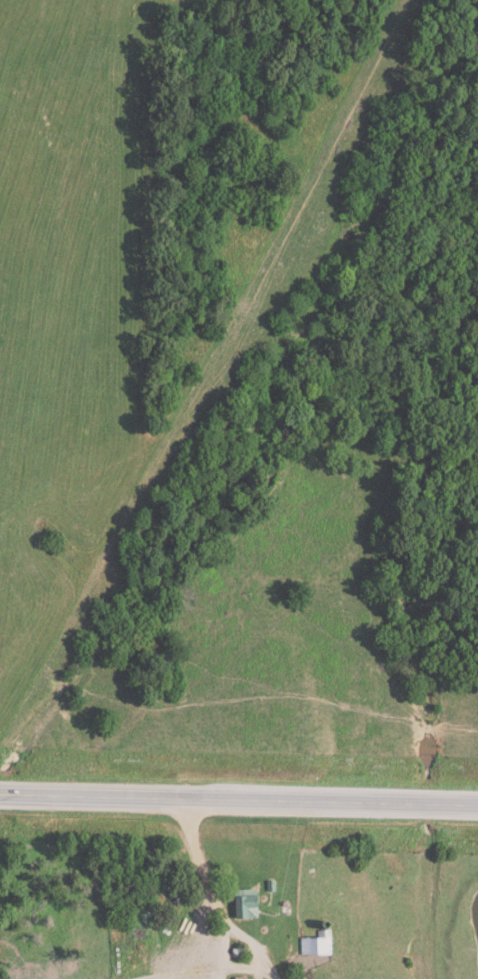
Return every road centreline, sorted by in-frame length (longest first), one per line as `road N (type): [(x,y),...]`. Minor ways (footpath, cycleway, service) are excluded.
road 1 (tertiary): [(0,795),(477,806)]

